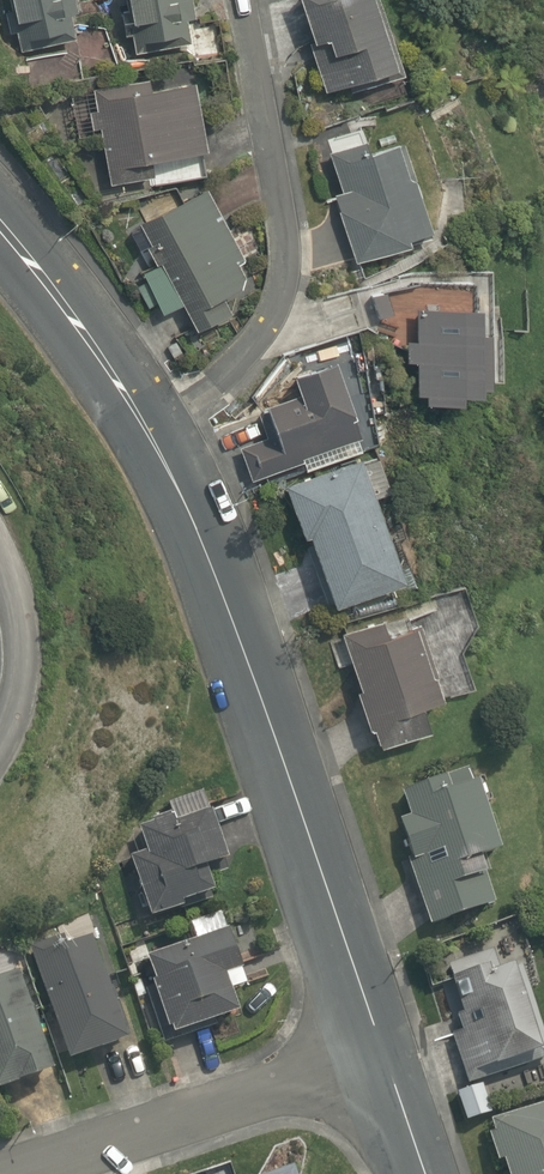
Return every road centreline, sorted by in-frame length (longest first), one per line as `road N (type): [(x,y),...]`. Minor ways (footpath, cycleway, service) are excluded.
road 1 (tertiary): [(389,1060),(152,430),(30,254),(0,224)]
road 2 (residential): [(0,1173),(389,1060)]

